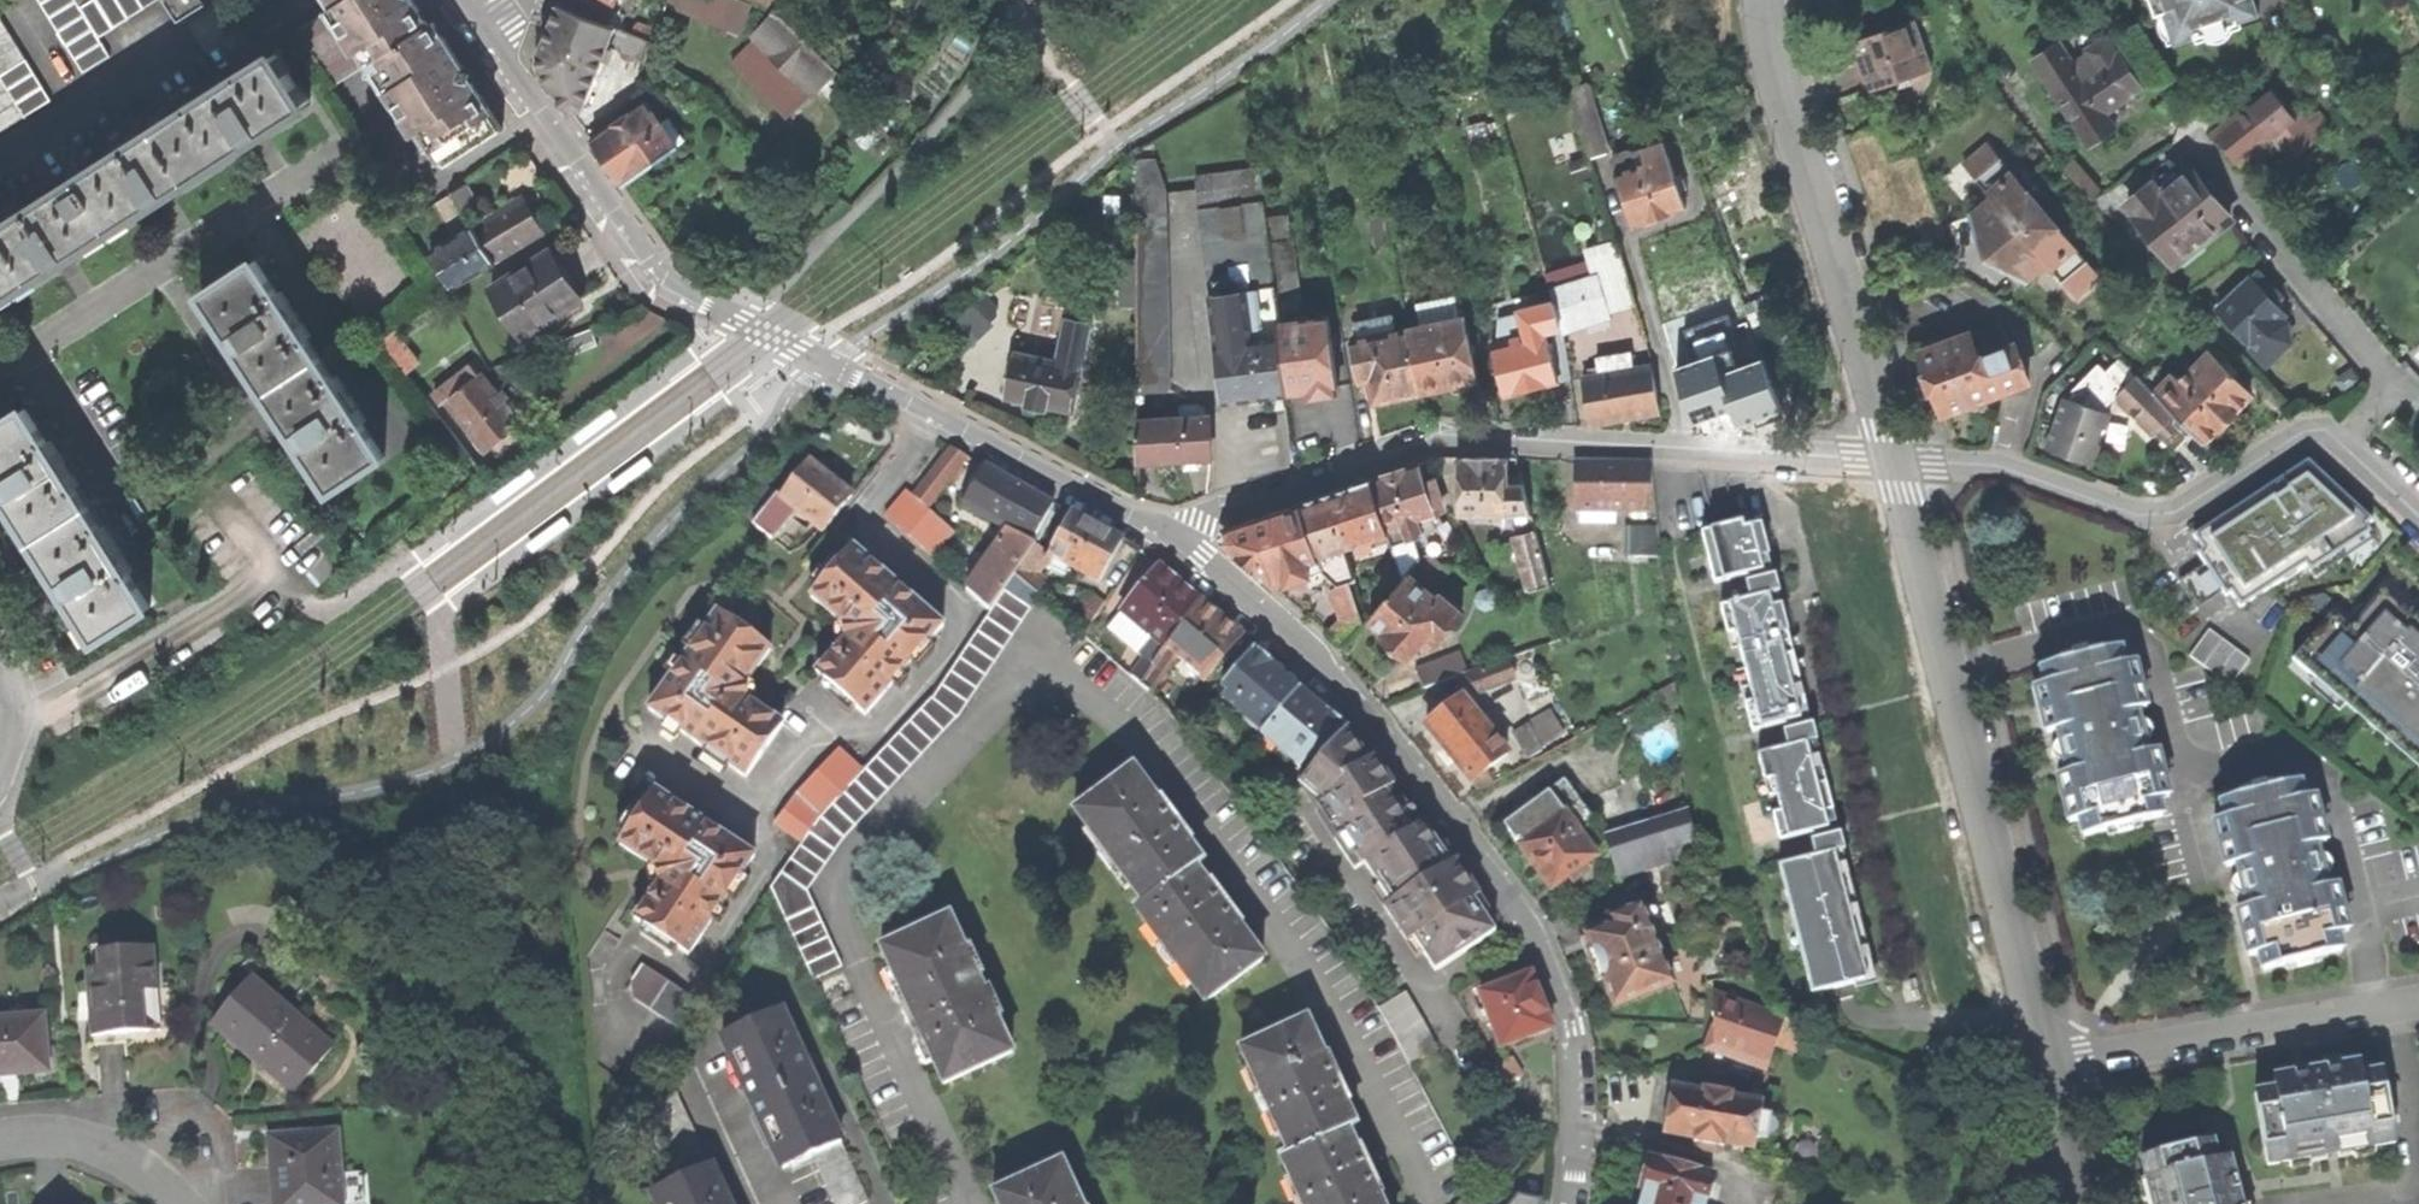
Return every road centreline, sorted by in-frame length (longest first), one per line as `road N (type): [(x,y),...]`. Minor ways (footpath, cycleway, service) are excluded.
road 1 (residential): [(1428,1203),(1421,1147),(1310,950),(1137,720),(1081,678),(1034,674),(997,701),(843,876),(835,910),(967,1203)]
road 2 (residential): [(1168,532),(675,280),(591,185),(495,44)]
road 3 (residential): [(1573,1203),(1581,1115),(1575,1030),(1533,925),(1314,653),(1168,532)]
road 4 (residential): [(1168,532),(1441,445),(1899,462)]
road 5 (residential): [(1899,462),(2055,1068)]
road 6 (residential): [(2418,509),(2332,436),(2280,447),(2161,514),(1992,463),(1899,462)]
road 7 (residential): [(1899,462),(1783,80),(1769,0)]
road 8 (residential): [(2055,1068),(2418,1002)]
road 9 (residential): [(0,1138),(67,1137),(106,1147),(181,1203)]
road 10 (track): [(2194,136),(2309,55),(2286,0)]
road 11 (residential): [(2055,1068),(2089,1203)]
road 12 (residential): [(0,769),(18,694),(0,649)]

